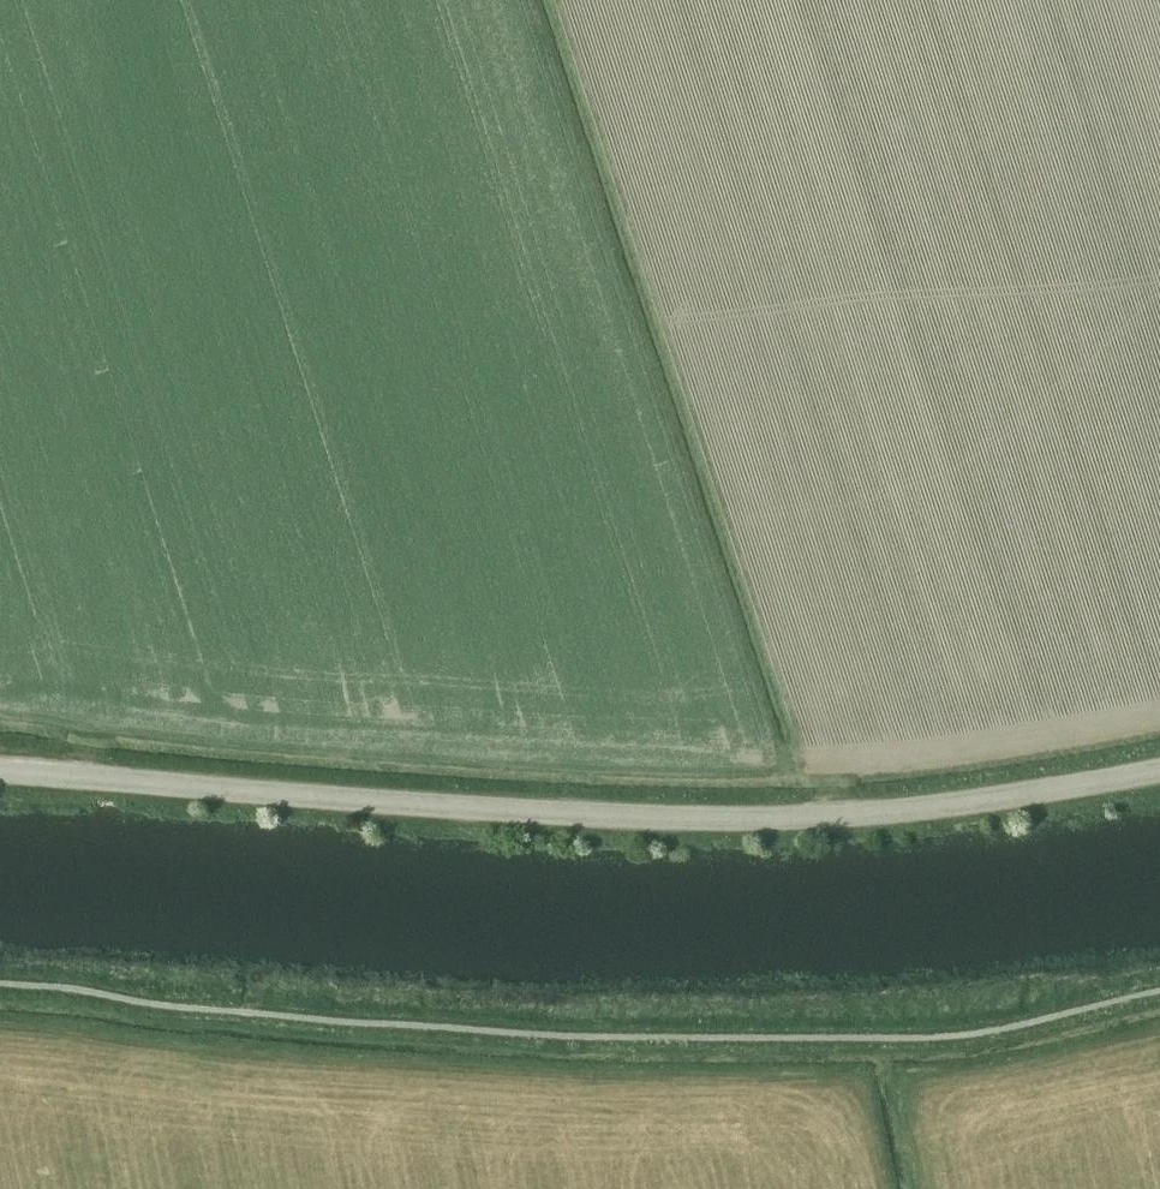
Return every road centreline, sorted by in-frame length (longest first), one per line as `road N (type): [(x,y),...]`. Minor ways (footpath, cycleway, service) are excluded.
road 1 (tertiary): [(0,771),(609,820),(786,819),(1006,801),(1159,774)]

